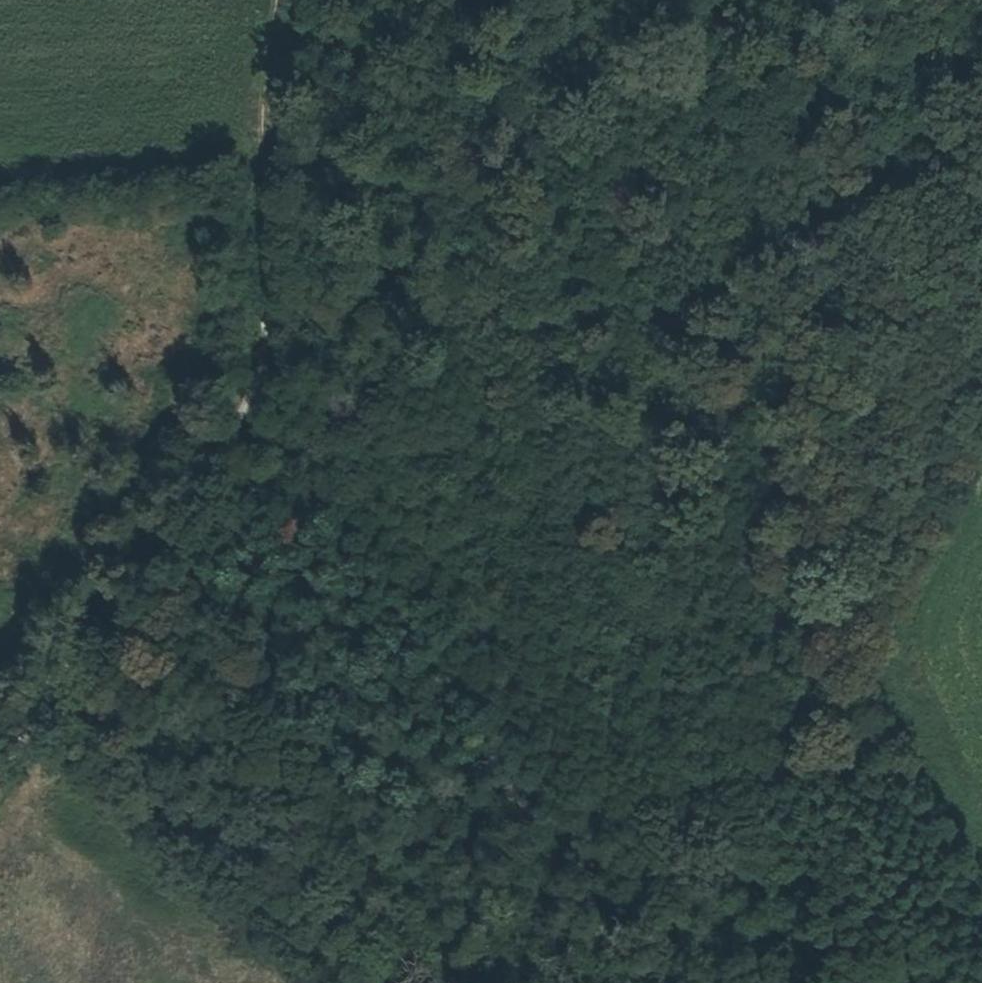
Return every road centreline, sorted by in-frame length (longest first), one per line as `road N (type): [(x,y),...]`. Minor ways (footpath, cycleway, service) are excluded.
road 1 (track): [(0,769),(63,652),(176,504),(219,433),(255,349),(257,112),(281,0)]

